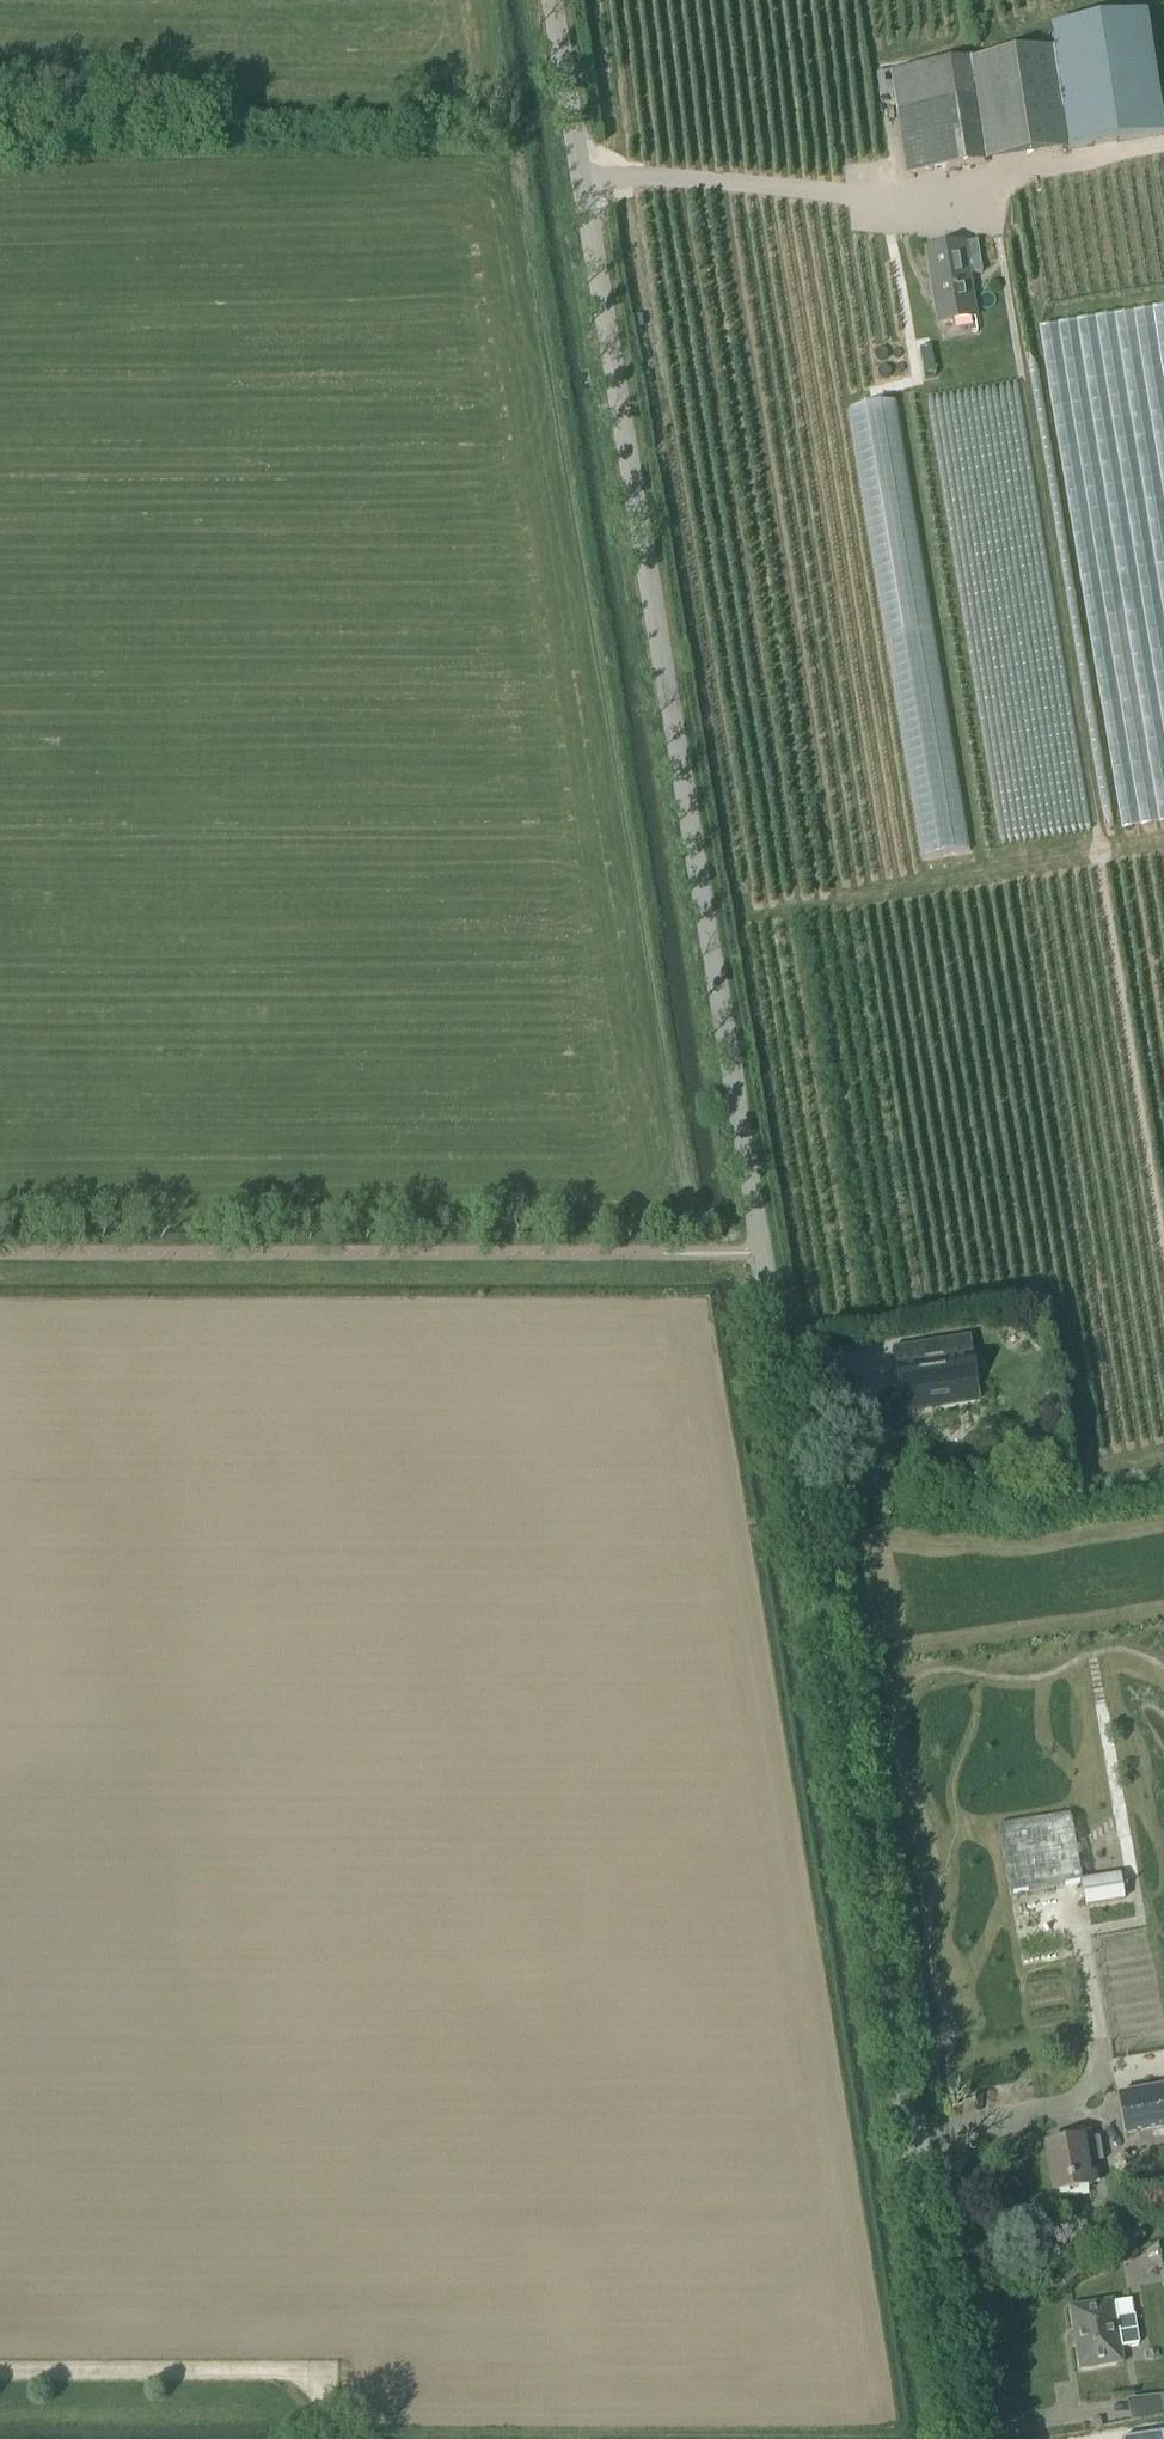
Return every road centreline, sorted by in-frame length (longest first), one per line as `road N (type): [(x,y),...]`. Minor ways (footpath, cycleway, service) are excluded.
road 1 (unclassified): [(962,2438),(551,0)]
road 2 (track): [(0,2373),(323,2375),(328,2438)]

